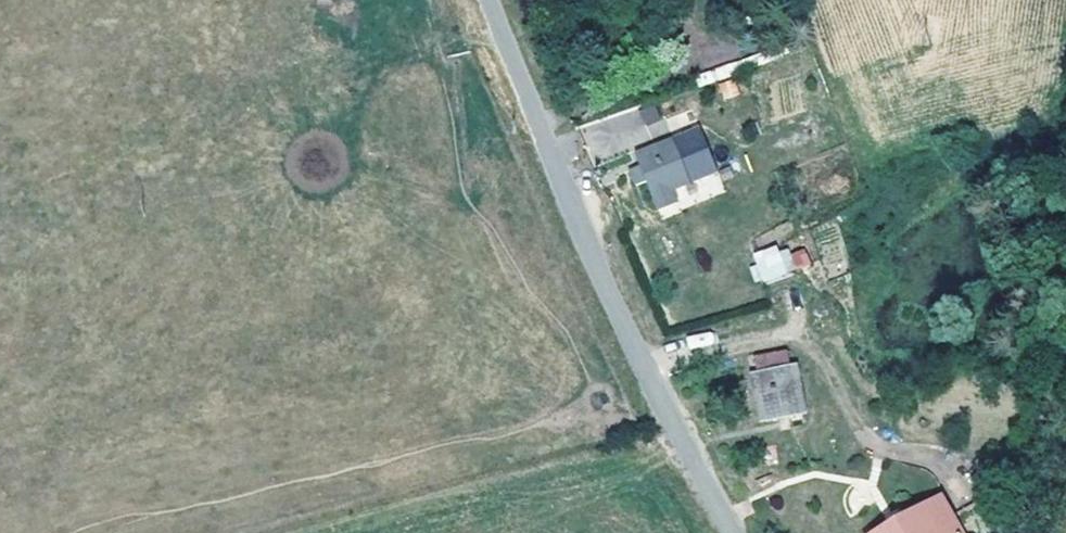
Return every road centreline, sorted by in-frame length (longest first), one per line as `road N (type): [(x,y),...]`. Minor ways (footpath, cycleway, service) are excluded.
road 1 (tertiary): [(487,0),(659,403),(730,532)]

